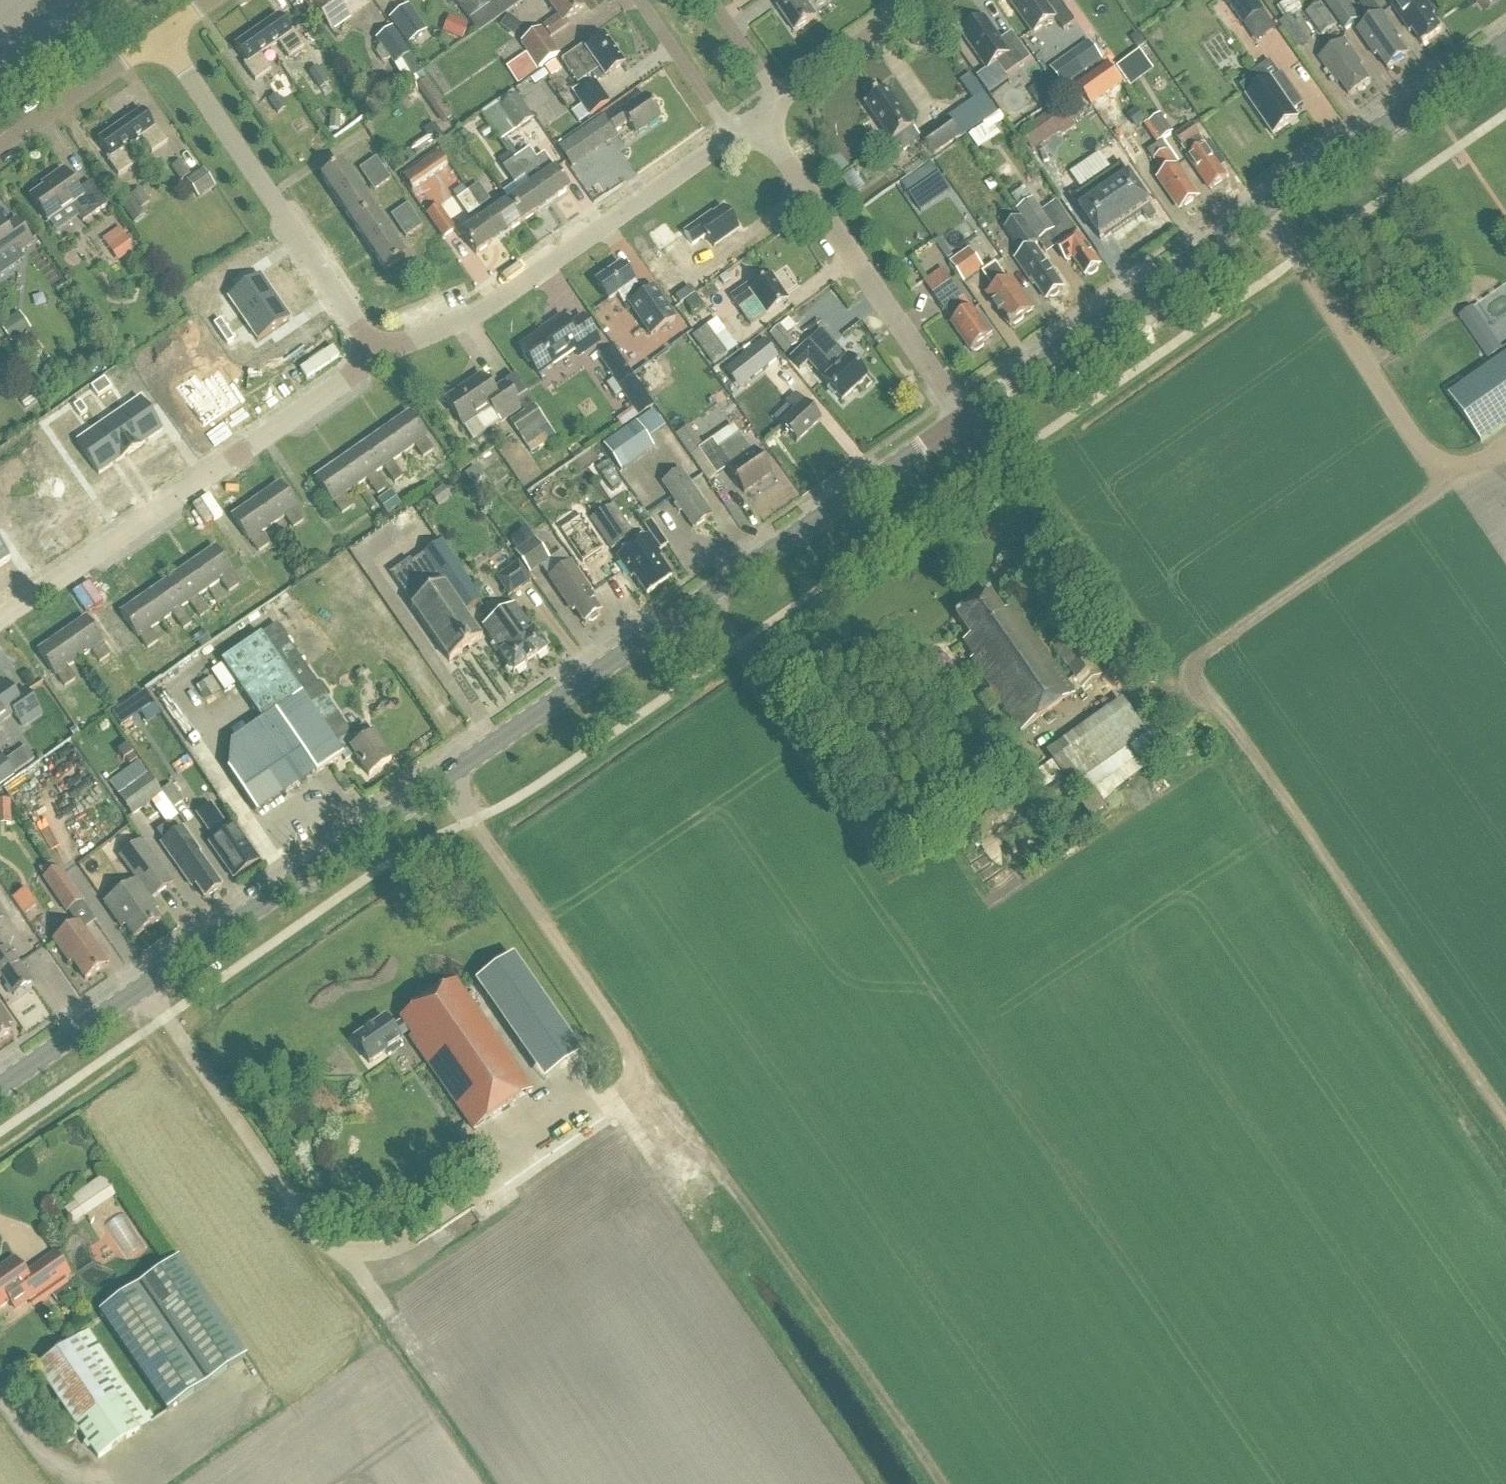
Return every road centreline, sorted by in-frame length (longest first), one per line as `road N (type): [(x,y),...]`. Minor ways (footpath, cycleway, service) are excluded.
road 1 (tertiary): [(0,1088),(964,416)]
road 2 (tertiary): [(964,416),(1505,42)]
road 3 (residential): [(0,624),(381,359)]
road 4 (residential): [(381,359),(465,321),(735,136)]
road 5 (residential): [(381,359),(161,35)]
road 6 (residential): [(964,416),(771,136)]
road 7 (residential): [(0,147),(161,35)]
road 8 (residential): [(779,102),(916,0)]
road 9 (residential): [(735,136),(640,0)]
road 10 (residential): [(779,102),(710,0)]

